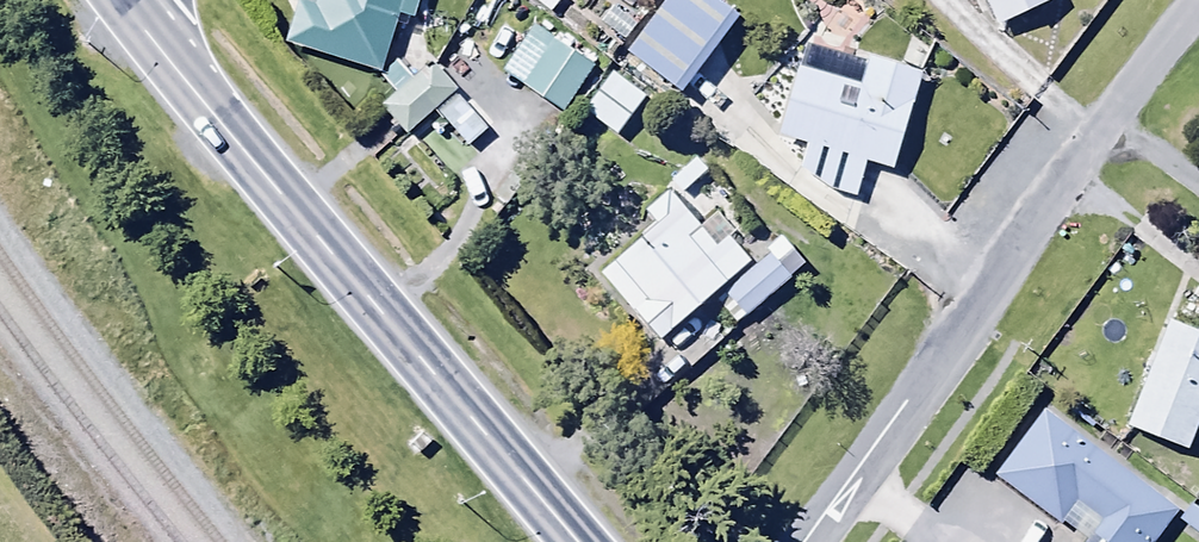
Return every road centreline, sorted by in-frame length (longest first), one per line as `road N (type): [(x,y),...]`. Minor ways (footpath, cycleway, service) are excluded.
road 1 (trunk): [(577,541),(116,1)]
road 2 (residential): [(801,541),(1198,2)]

